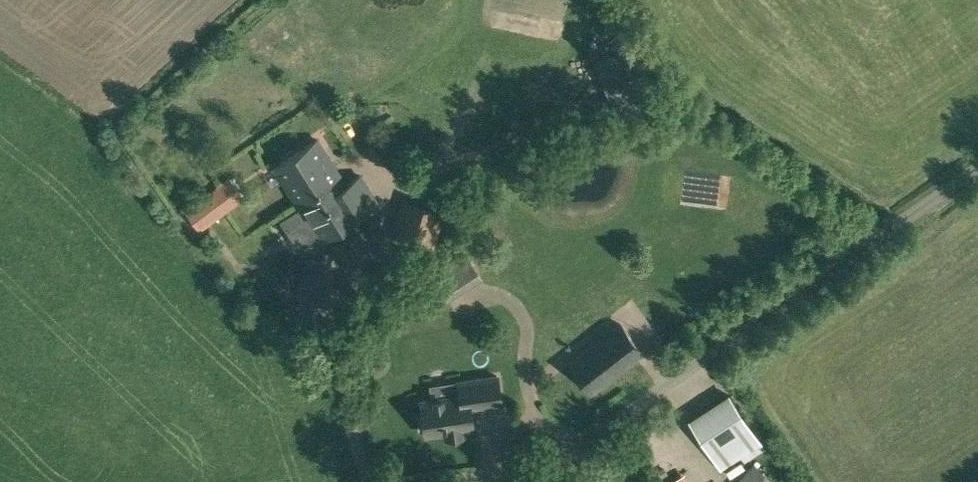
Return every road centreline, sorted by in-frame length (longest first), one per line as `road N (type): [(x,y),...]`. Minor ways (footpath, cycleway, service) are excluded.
road 1 (residential): [(435,481),(548,461),(579,445),(977,165)]

